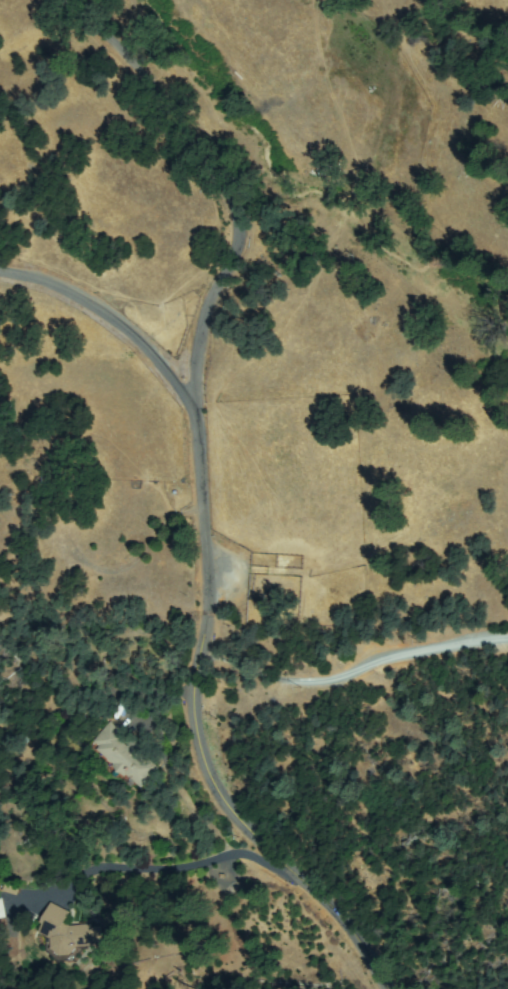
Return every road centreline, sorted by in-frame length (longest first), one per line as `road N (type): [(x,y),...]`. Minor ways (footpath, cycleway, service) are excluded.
road 1 (residential): [(383,988),(221,792),(212,756),(192,398),(207,293),(229,226),(227,191),(81,0)]
road 2 (residential): [(192,398),(99,314),(0,271)]
road 3 (residential): [(292,880),(339,807),(313,758)]

